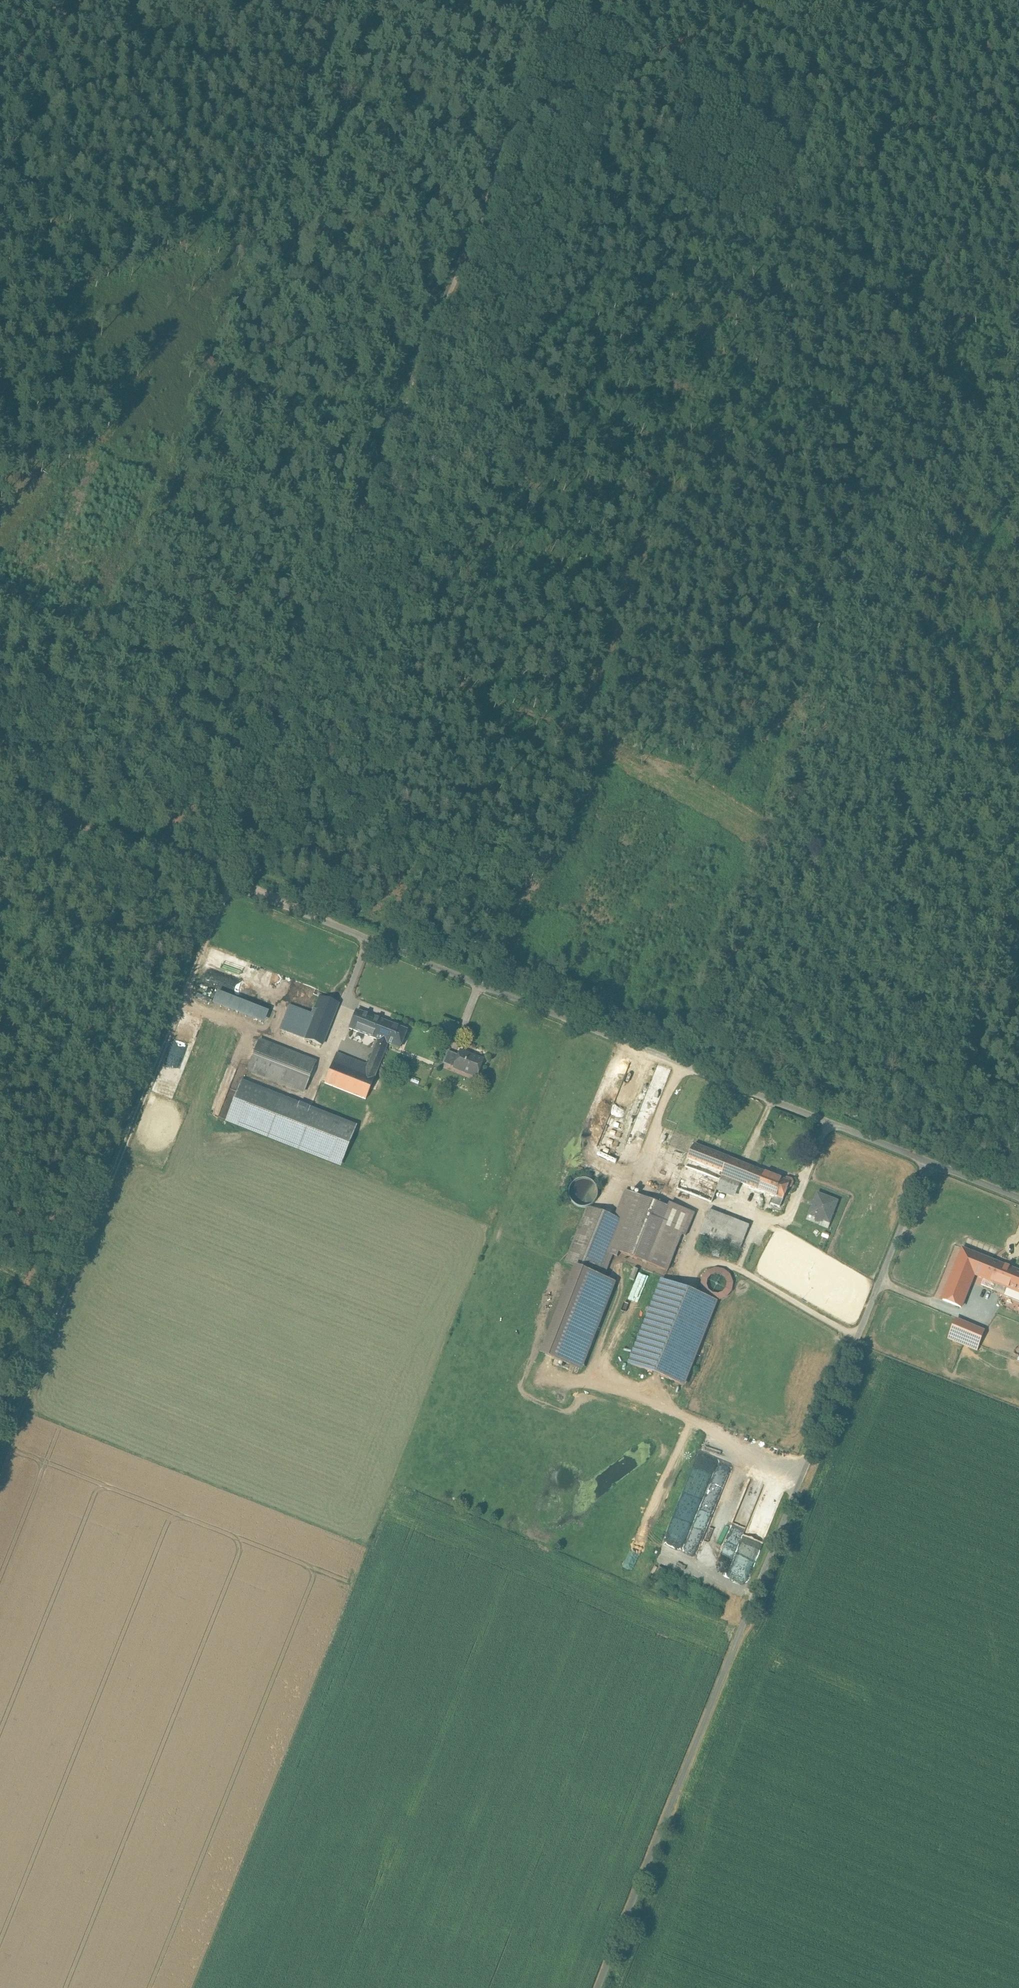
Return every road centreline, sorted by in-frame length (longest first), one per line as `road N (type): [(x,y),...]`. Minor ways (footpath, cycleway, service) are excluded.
road 1 (track): [(206,869),(559,0)]
road 2 (track): [(925,1160),(595,1987)]
road 3 (unclassified): [(1018,1197),(206,869)]
road 4 (track): [(206,869),(0,1401)]
road 5 (track): [(206,869),(0,788)]

